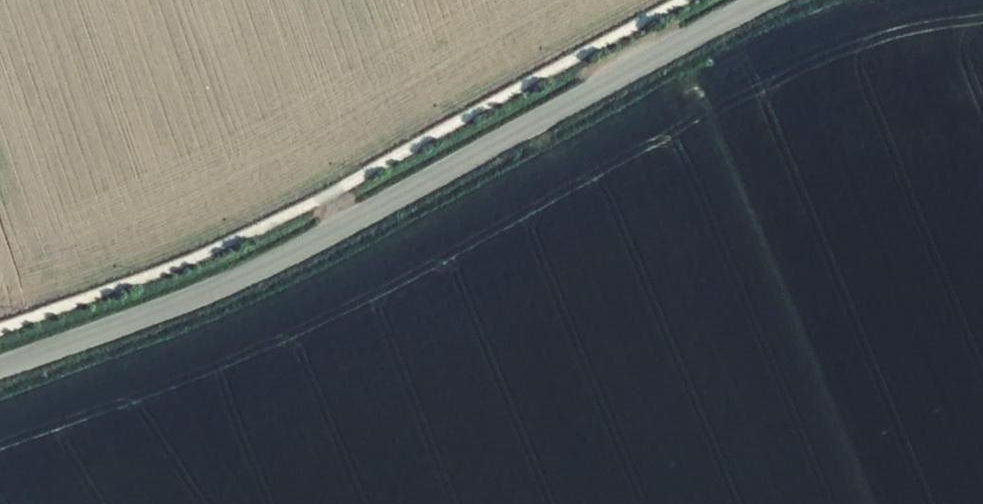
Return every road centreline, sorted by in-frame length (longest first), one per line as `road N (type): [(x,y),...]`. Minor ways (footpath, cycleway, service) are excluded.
road 1 (unclassified): [(766,0),(257,272),(0,368)]

